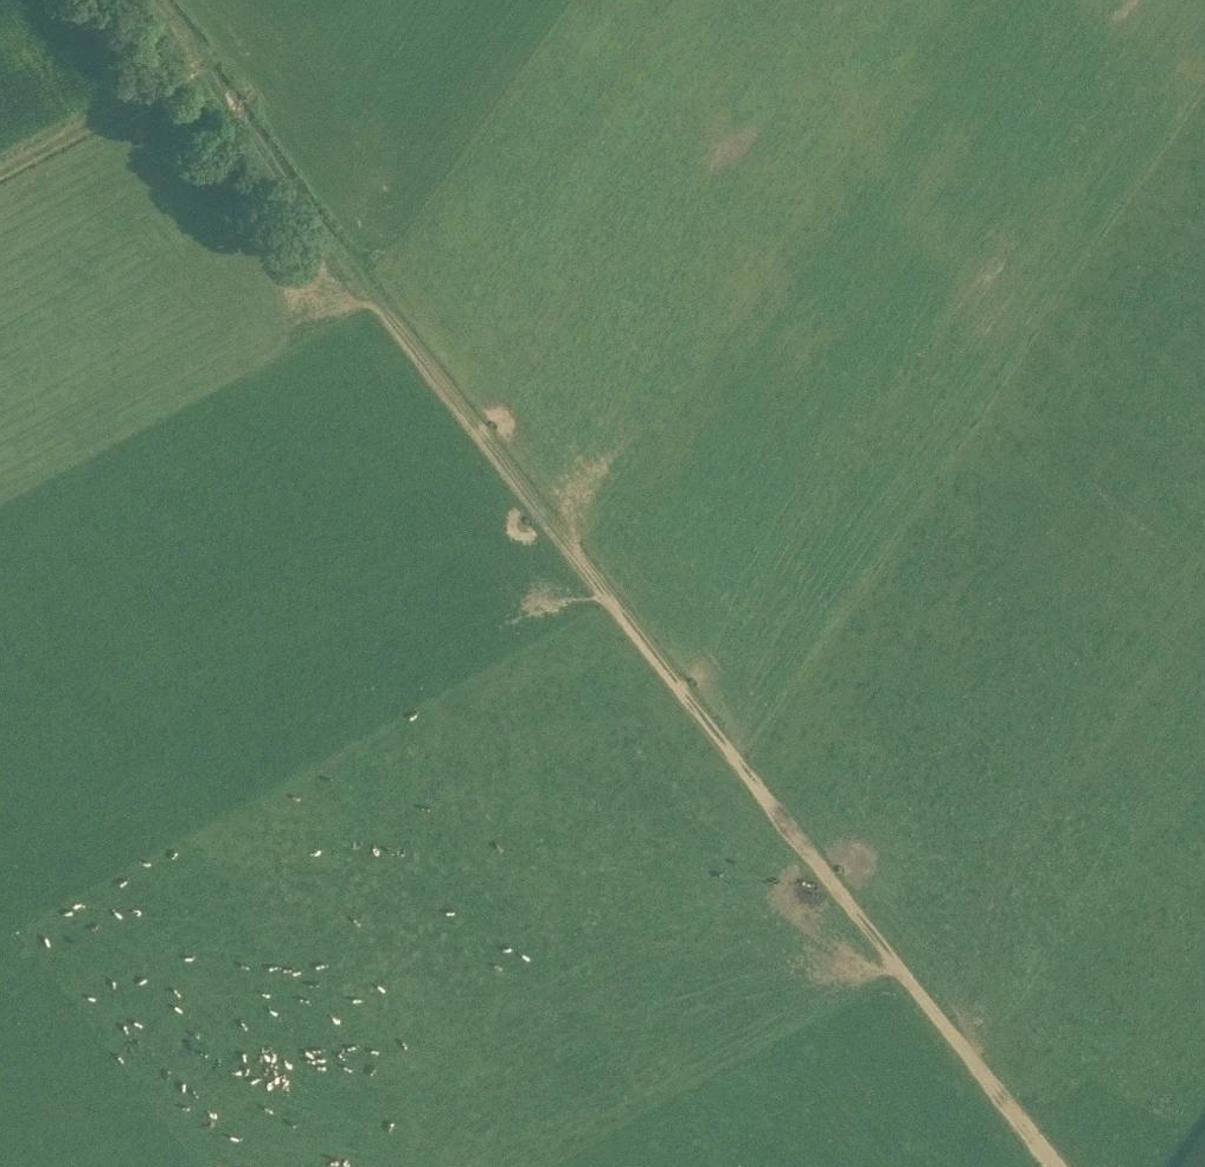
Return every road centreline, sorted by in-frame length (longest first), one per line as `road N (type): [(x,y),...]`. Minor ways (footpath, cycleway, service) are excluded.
road 1 (track): [(102,0),(166,78),(0,168)]
road 2 (track): [(166,78),(296,244)]

